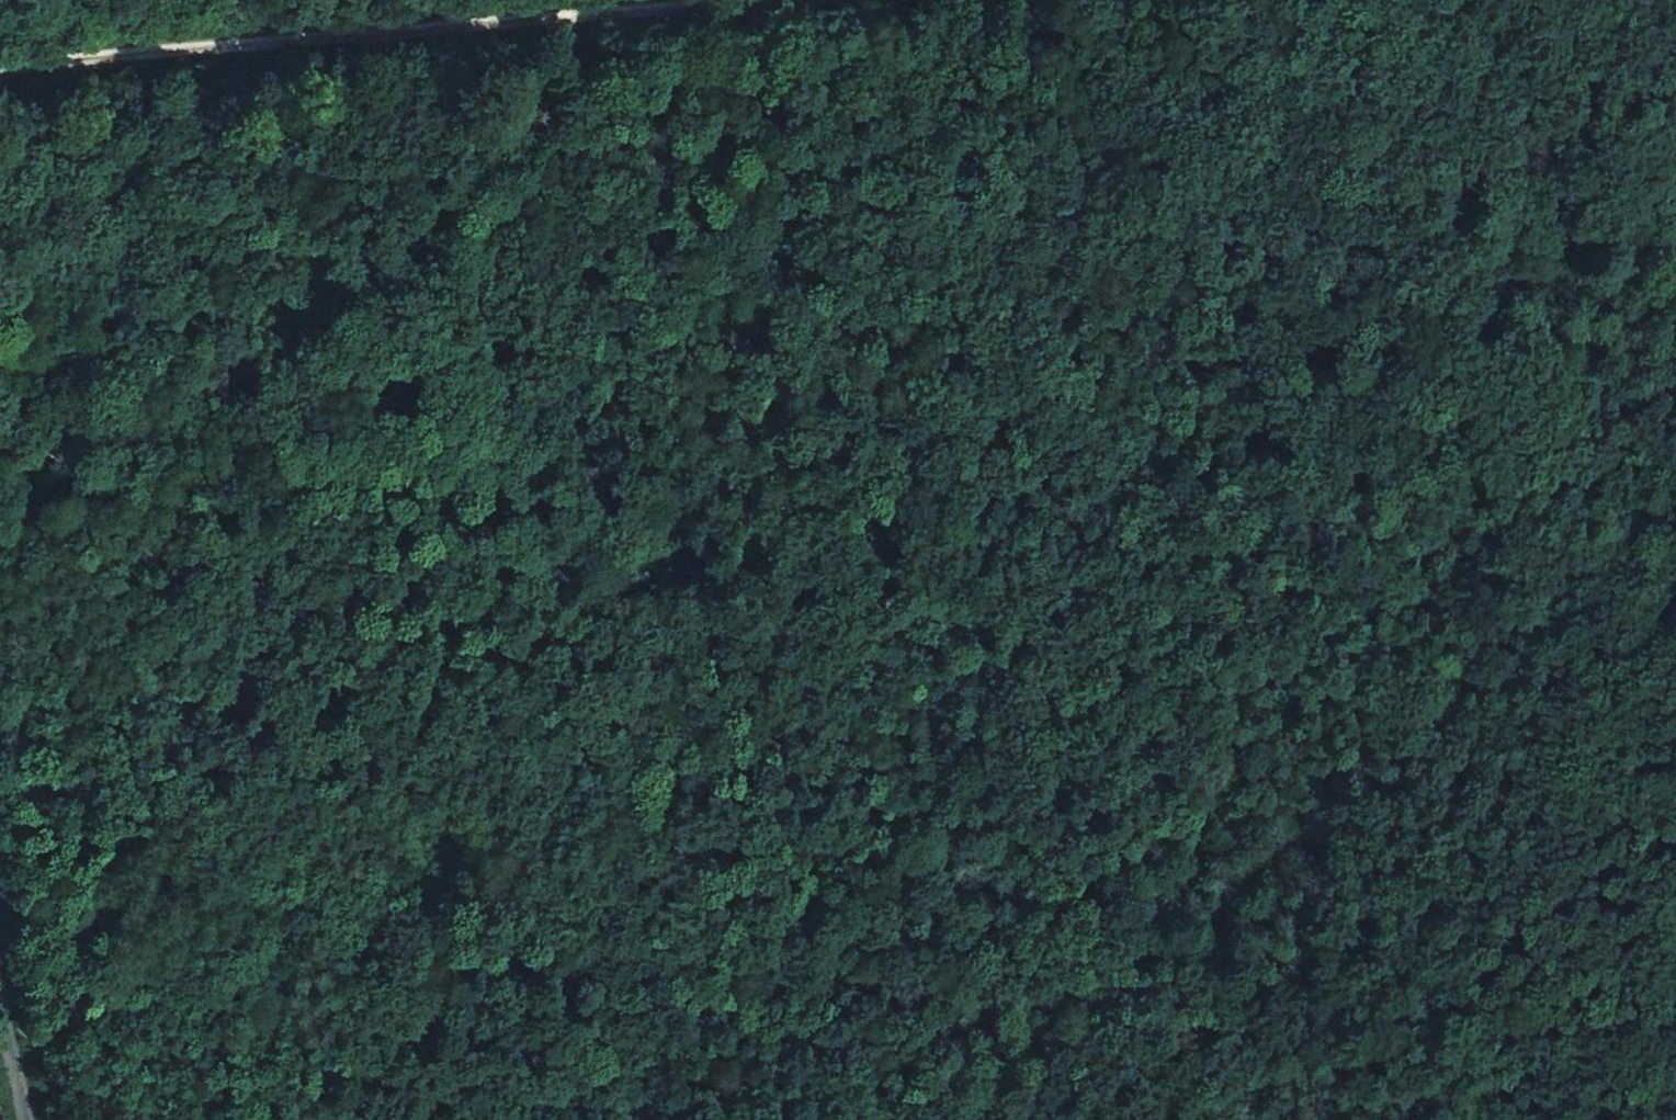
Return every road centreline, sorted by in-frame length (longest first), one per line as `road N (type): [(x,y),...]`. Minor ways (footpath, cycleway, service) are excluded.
road 1 (track): [(0,72),(751,12)]
road 2 (unclassified): [(40,1119),(0,943)]
road 3 (track): [(751,12),(907,0)]

